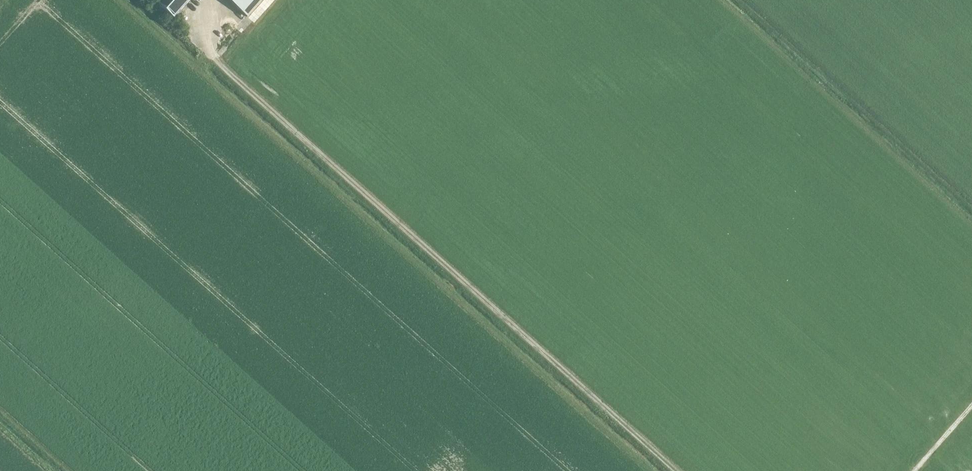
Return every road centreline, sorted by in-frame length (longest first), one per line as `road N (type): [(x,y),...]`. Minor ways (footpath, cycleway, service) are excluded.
road 1 (track): [(209,0),(221,66),(676,470)]

